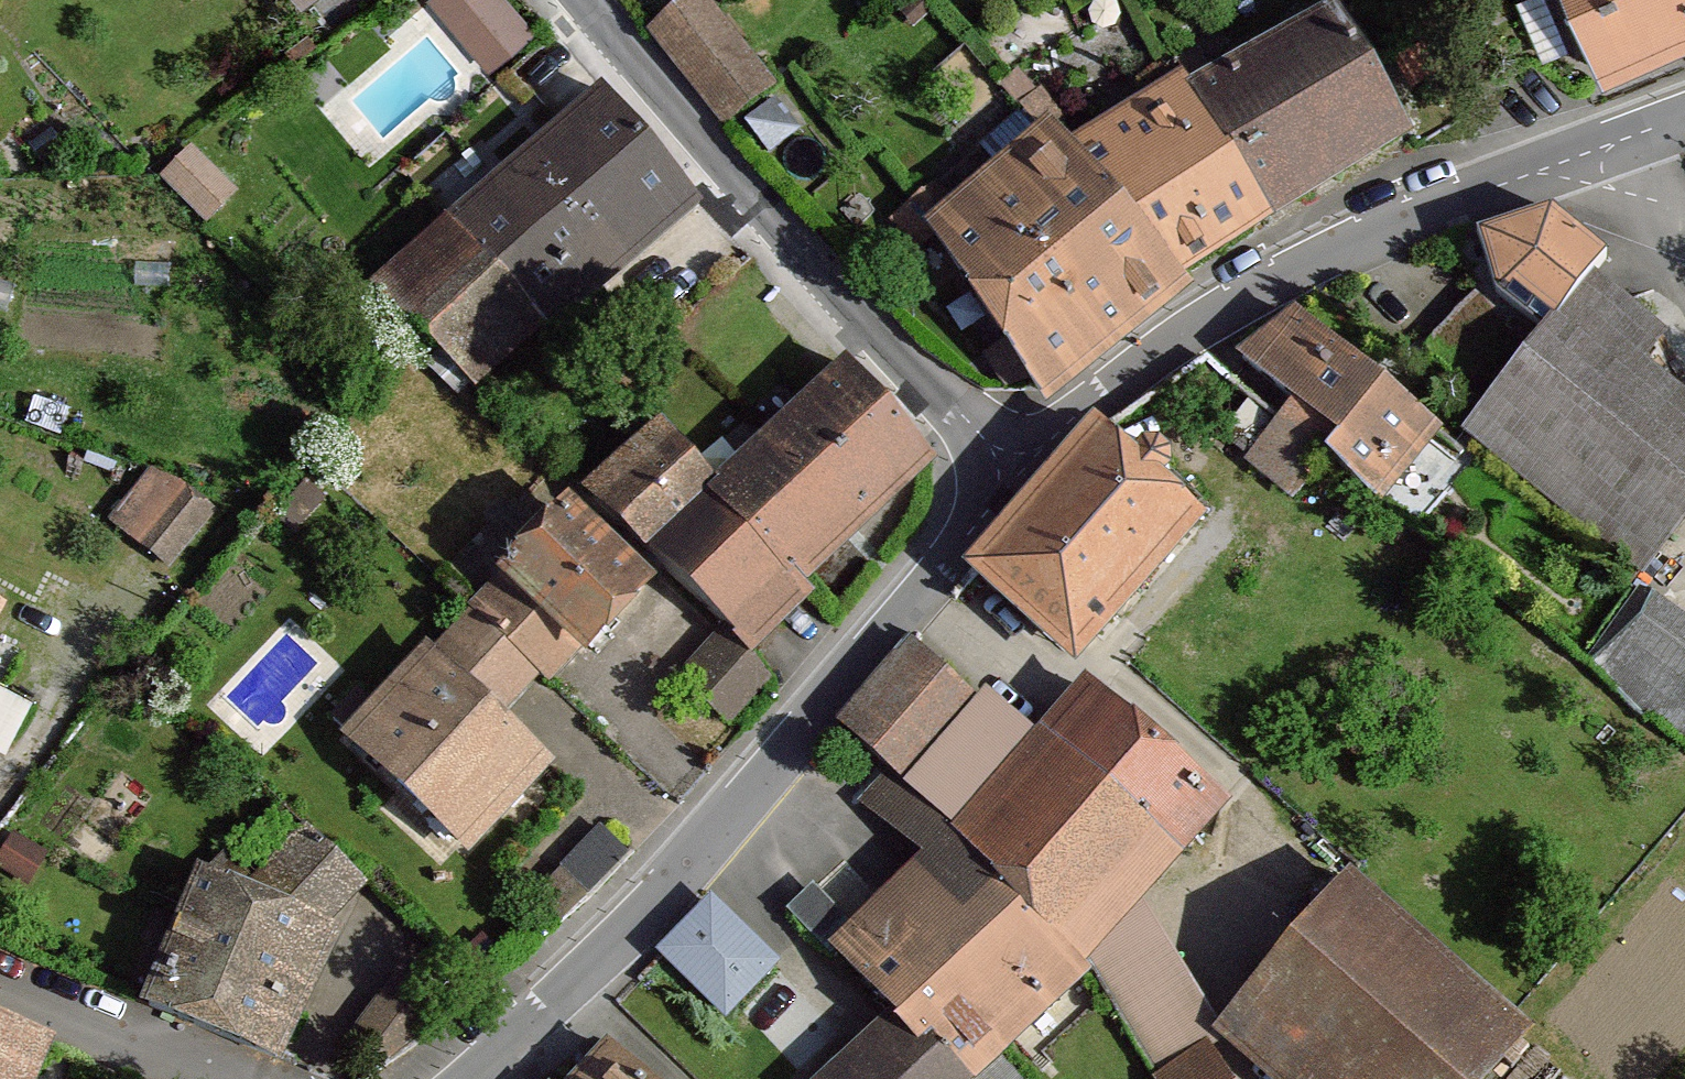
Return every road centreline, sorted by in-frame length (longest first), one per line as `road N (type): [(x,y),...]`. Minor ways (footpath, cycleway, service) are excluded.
road 1 (tertiary): [(455,1078),(653,901),(1009,483)]
road 2 (tertiary): [(1009,483),(1141,366),(1245,303),(1363,241),(1574,157)]
road 3 (residential): [(1009,483),(573,0)]
road 4 (residential): [(0,988),(224,1078)]
road 5 (residential): [(1574,157),(1598,184),(1684,211)]

